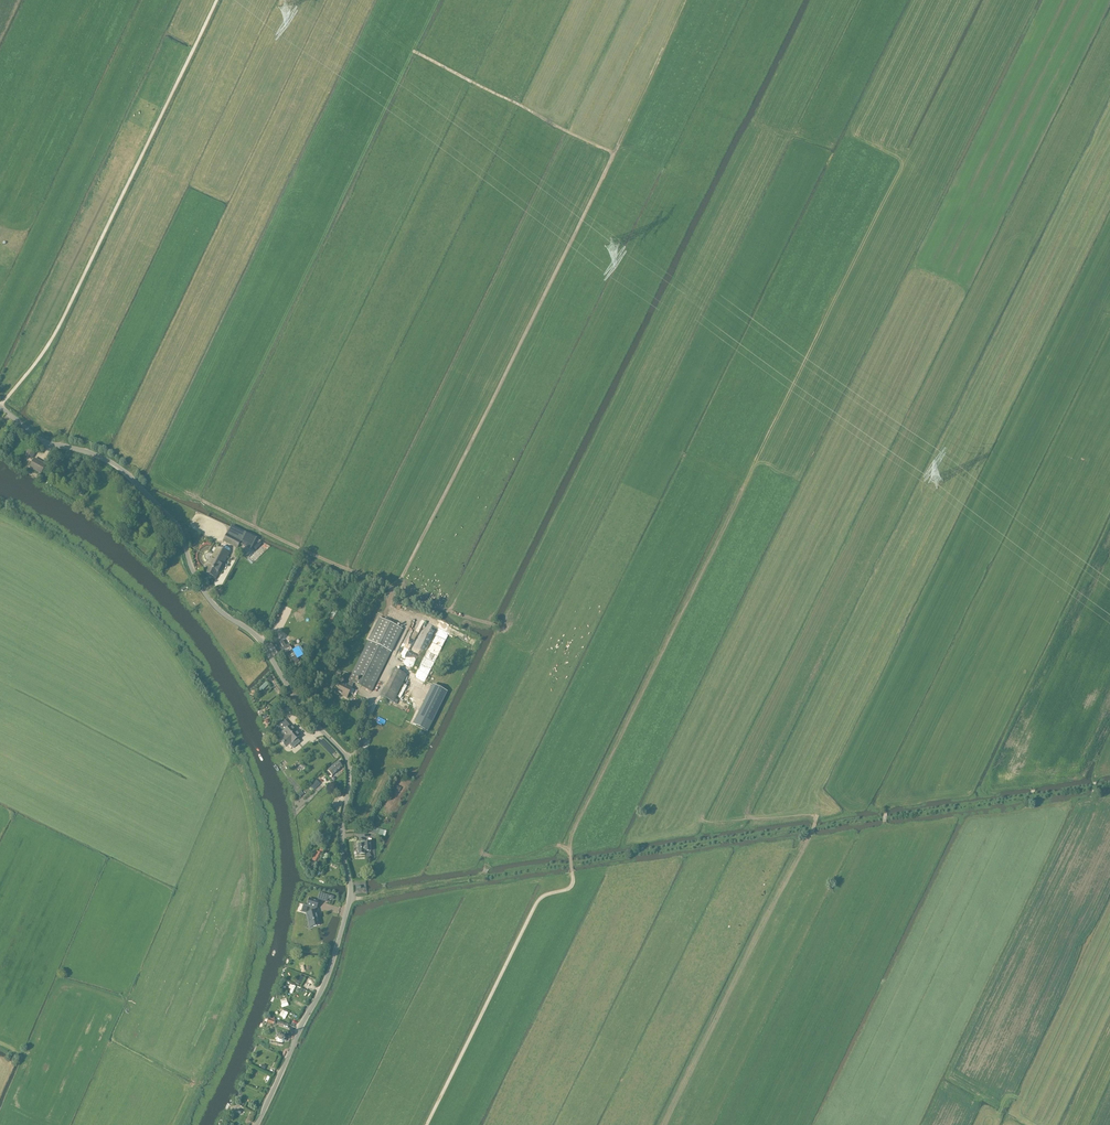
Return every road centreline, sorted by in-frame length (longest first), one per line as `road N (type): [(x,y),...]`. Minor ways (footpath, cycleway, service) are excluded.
road 1 (unclassified): [(256,1124),(328,974),(349,899),(342,843),(347,762),(263,644),(203,591),(168,516),(114,465),(43,442),(18,420)]
road 2 (track): [(383,893),(814,827)]
road 3 (track): [(741,493),(569,841),(571,855)]
road 4 (track): [(666,1124),(817,818)]
road 5 (track): [(426,1124),(536,904),(569,888),(571,855)]
road 6 (track): [(129,1003),(62,986),(25,1053),(0,1043)]

